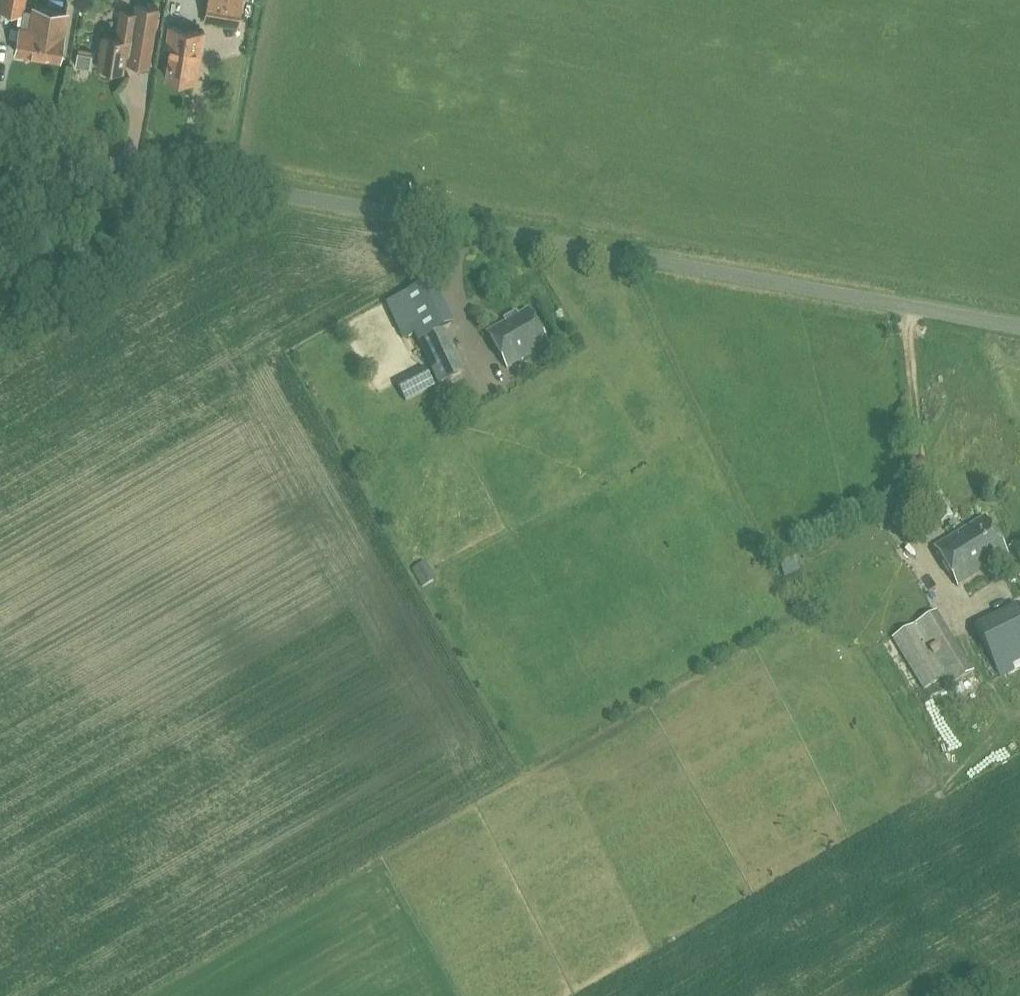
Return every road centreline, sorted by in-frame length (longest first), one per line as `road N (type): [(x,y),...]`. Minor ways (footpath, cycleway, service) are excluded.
road 1 (tertiary): [(1019,325),(0,140)]

